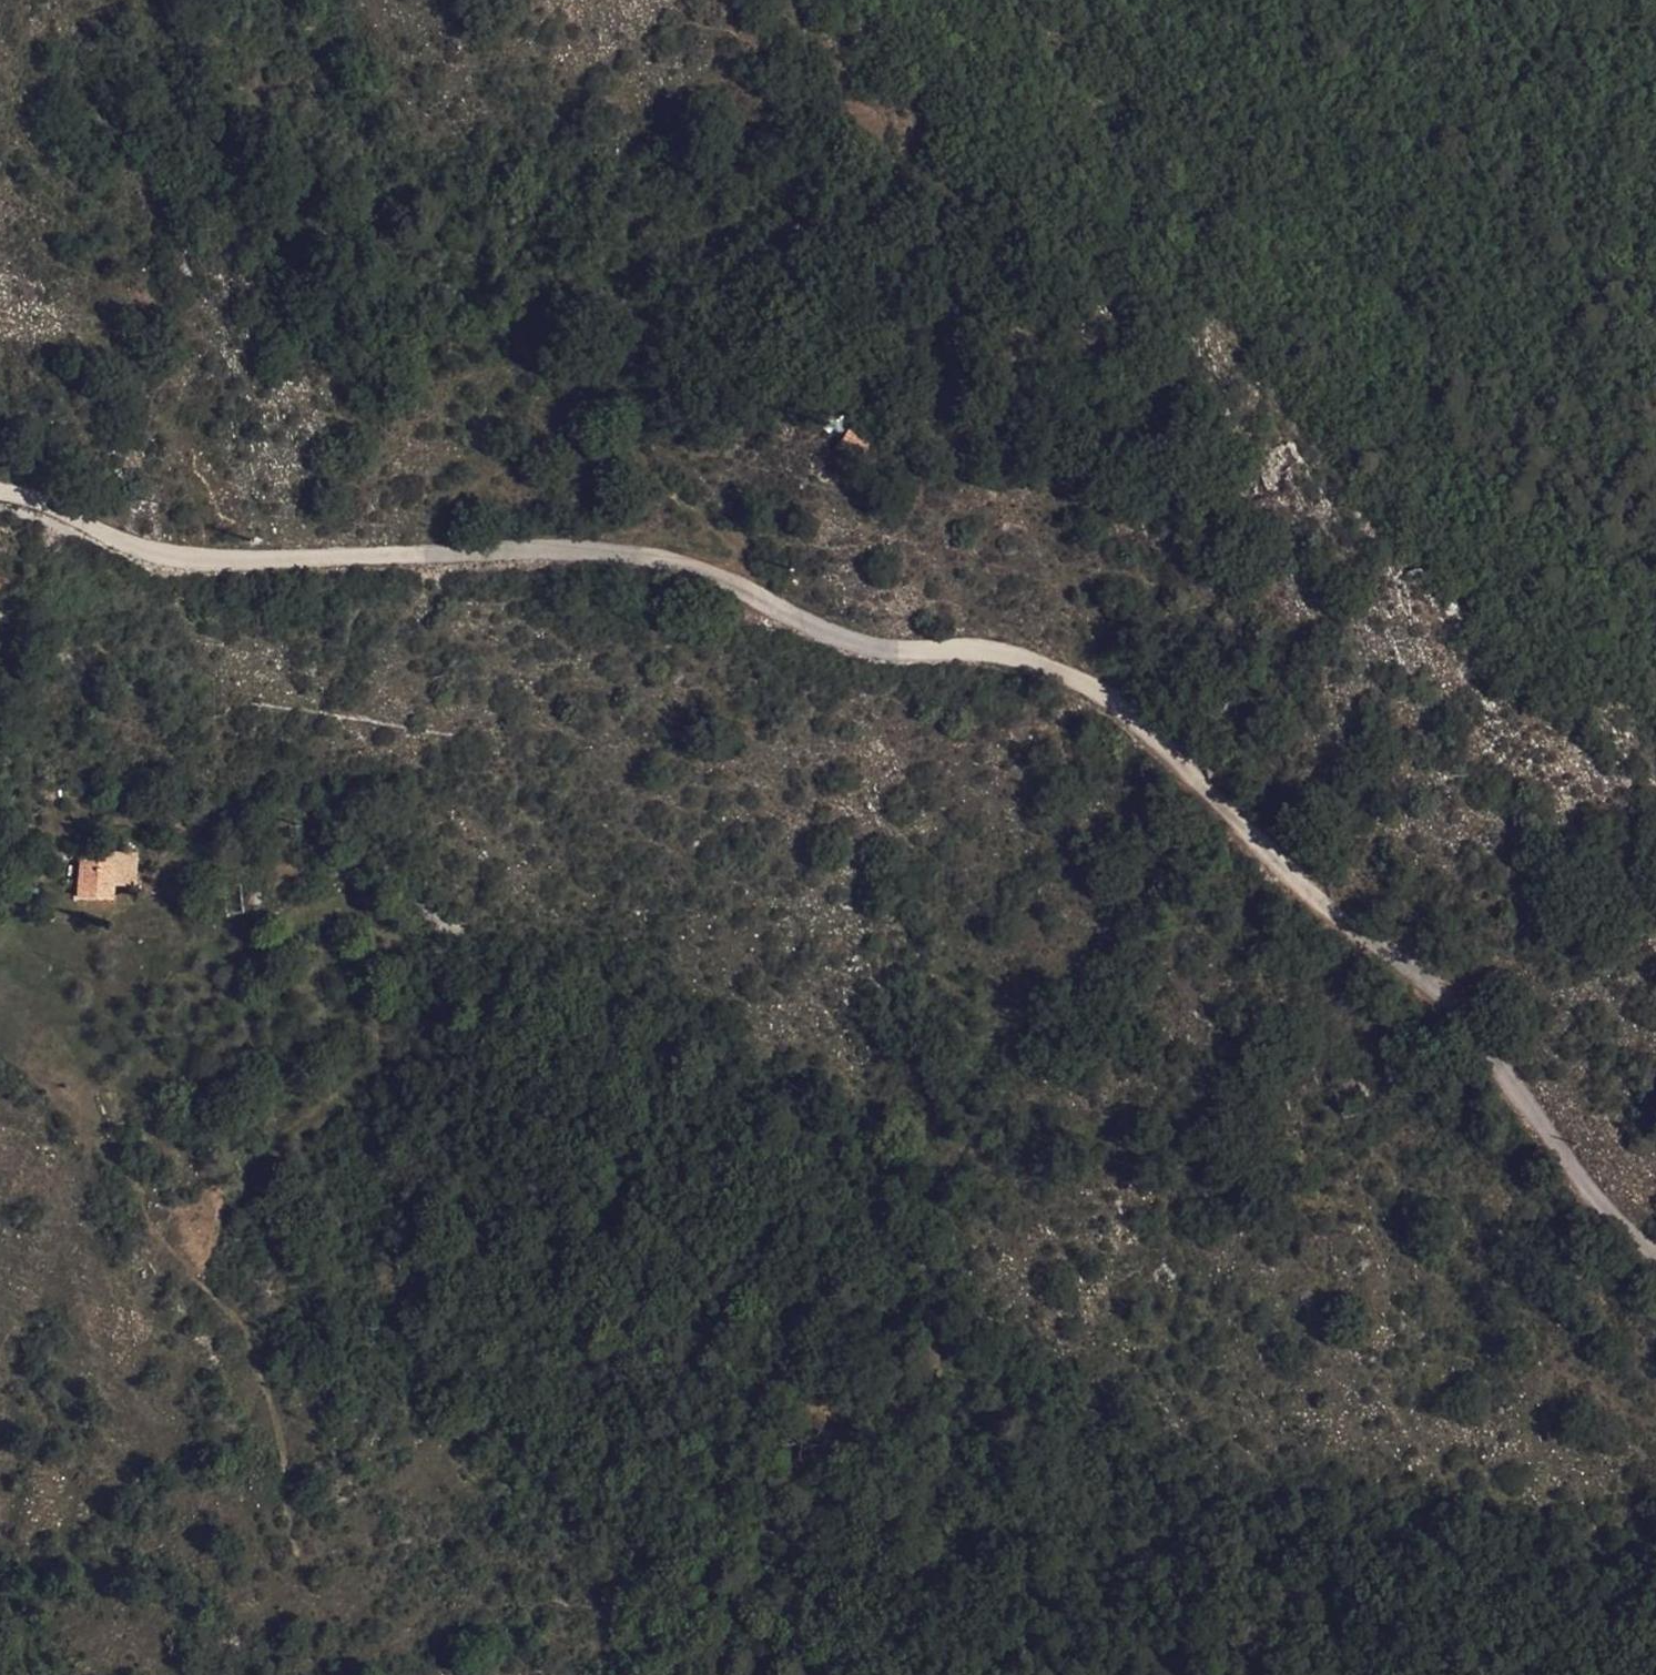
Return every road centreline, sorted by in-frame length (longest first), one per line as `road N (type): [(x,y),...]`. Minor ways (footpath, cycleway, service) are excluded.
road 1 (unclassified): [(1655,1248),(1587,1186),(1470,1021),(1294,882),(1138,718),(1039,655),(905,655),(686,565),(527,547),(175,558),(0,496)]
road 2 (track): [(686,565),(614,476),(596,399),(702,260),(864,251),(880,189),(867,108)]

